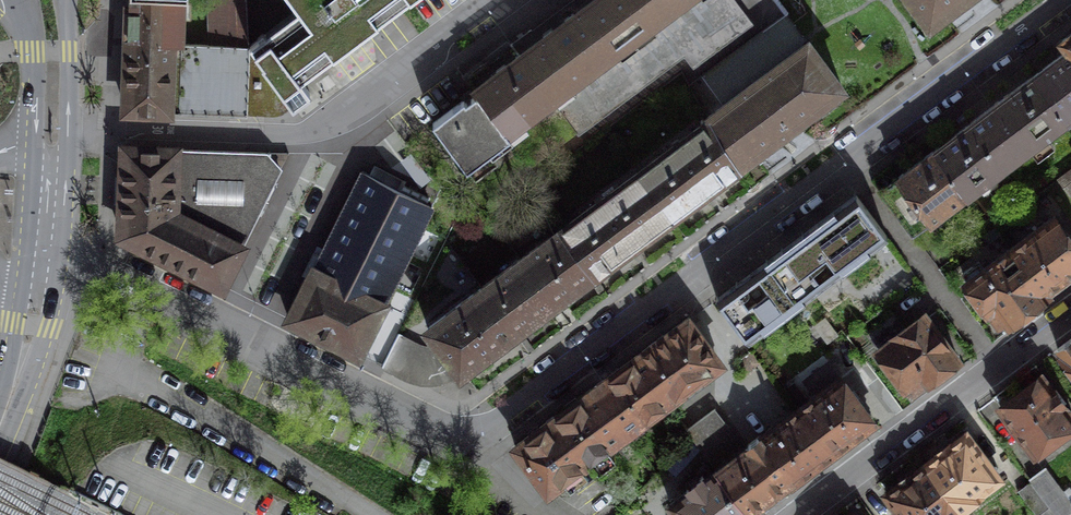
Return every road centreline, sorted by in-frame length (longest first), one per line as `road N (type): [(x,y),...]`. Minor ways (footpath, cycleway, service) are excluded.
road 1 (residential): [(1061,0),(454,446)]
road 2 (residential): [(41,266),(454,446)]
road 3 (residential): [(797,514),(1070,314)]
road 4 (residential): [(52,128),(316,132)]
road 5 (residential): [(497,0),(316,132)]
road 6 (secondary): [(41,266),(0,430)]
road 7 (secondary): [(52,128),(41,266)]
road 8 (secondary): [(46,0),(52,128)]

